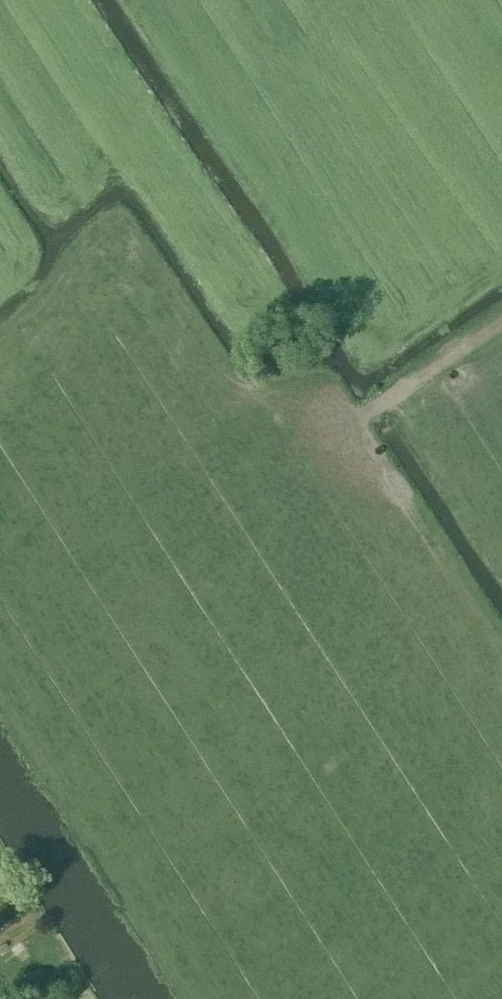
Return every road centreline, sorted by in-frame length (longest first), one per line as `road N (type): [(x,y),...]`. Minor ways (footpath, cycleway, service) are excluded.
road 1 (track): [(501,324),(365,414)]

